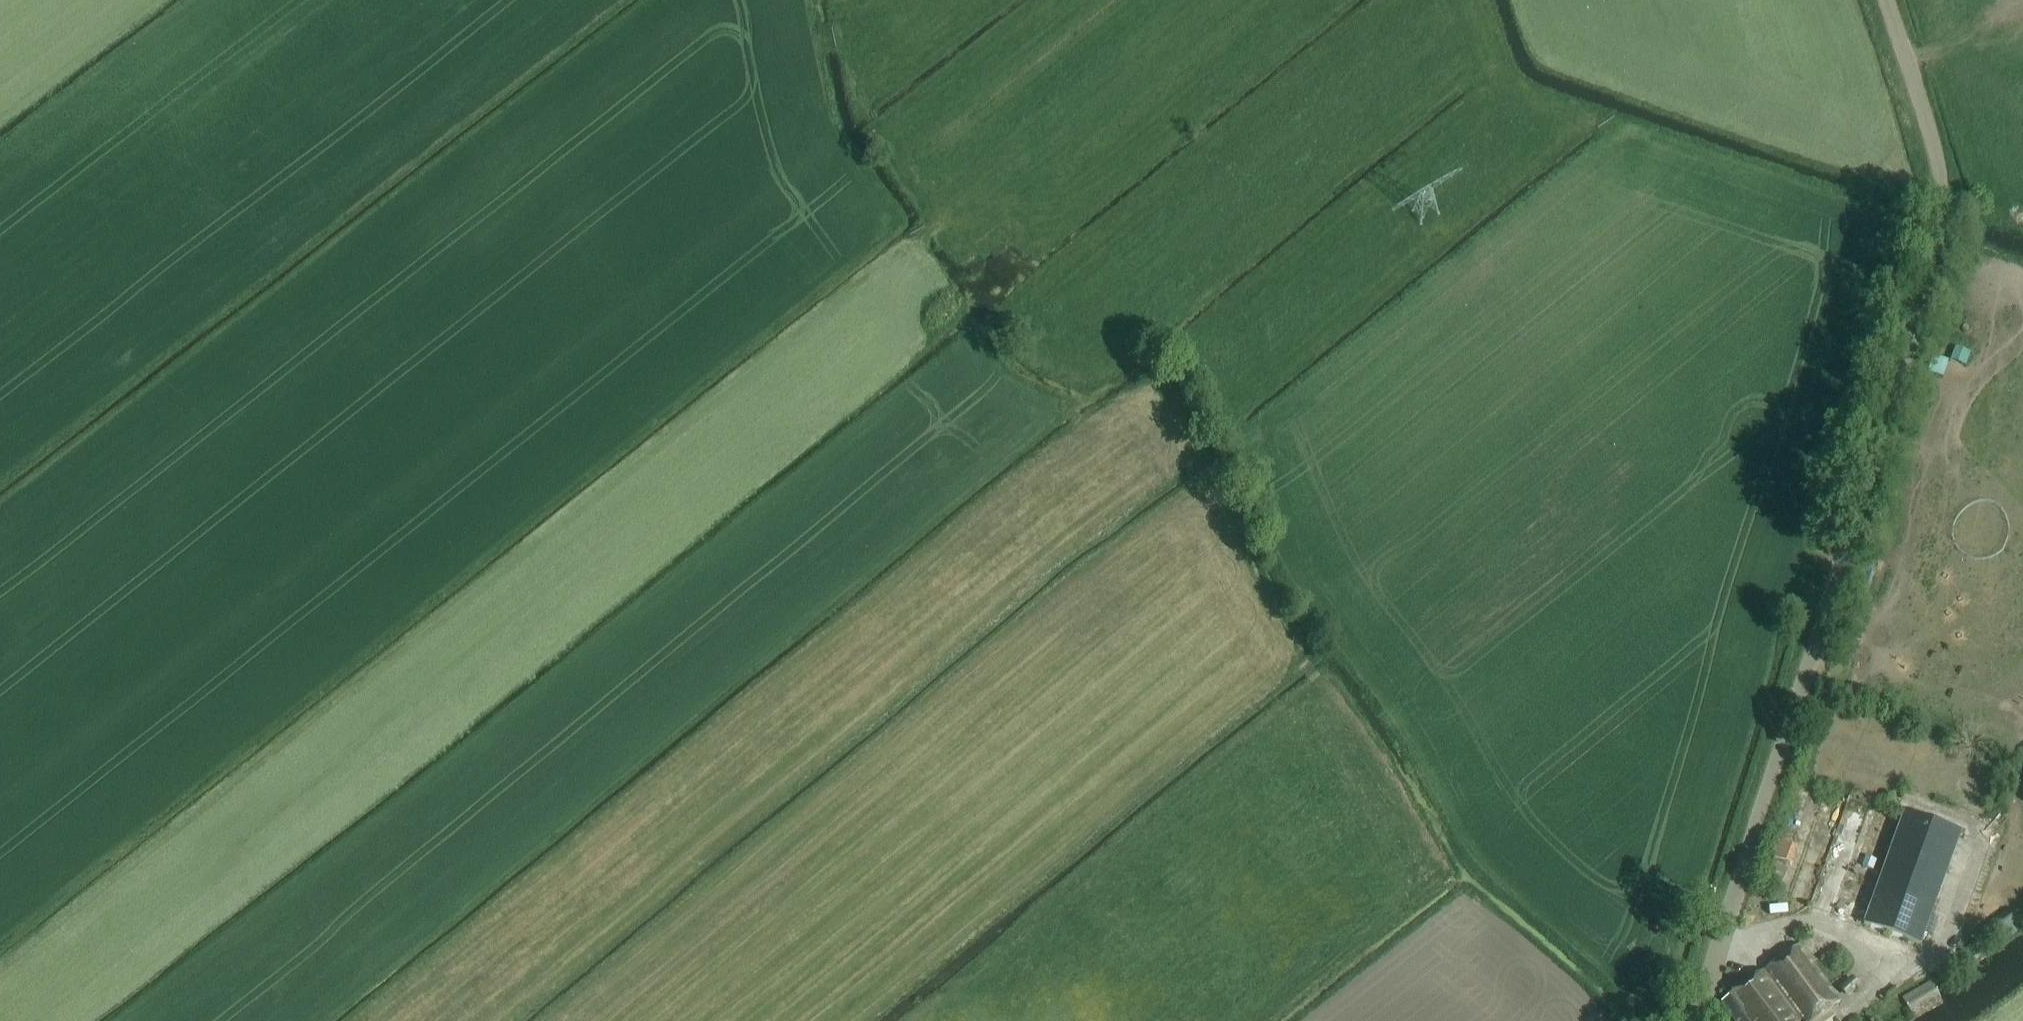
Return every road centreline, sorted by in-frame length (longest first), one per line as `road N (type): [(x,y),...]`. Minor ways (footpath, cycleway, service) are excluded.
road 1 (unclassified): [(1696,1020),(1941,236),(1939,162),(1888,0)]

